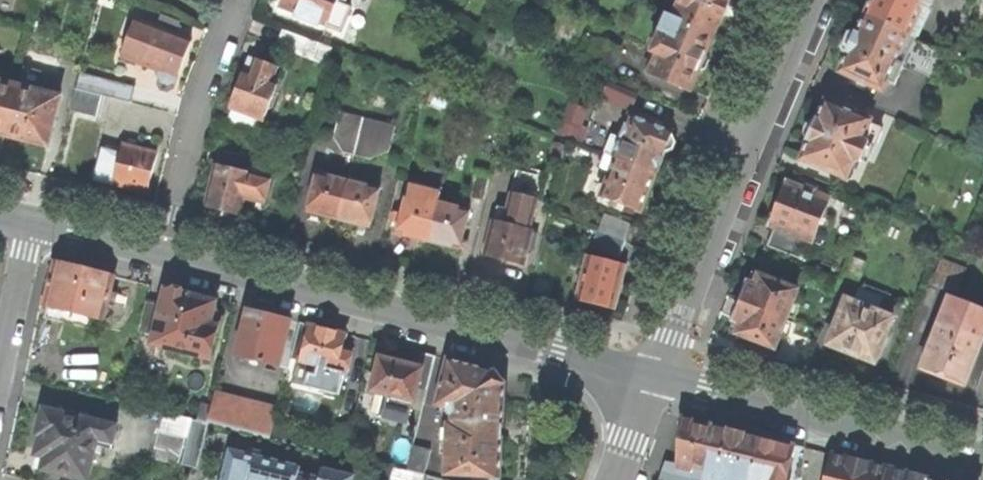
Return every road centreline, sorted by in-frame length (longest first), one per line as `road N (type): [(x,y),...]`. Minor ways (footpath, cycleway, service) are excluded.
road 1 (tertiary): [(656,379),(161,260)]
road 2 (residential): [(808,0),(656,379)]
road 3 (tertiary): [(982,460),(656,379)]
road 4 (residential): [(161,260),(202,92),(241,0)]
road 5 (residential): [(29,227),(0,361)]
road 6 (tertiary): [(161,260),(29,227)]

